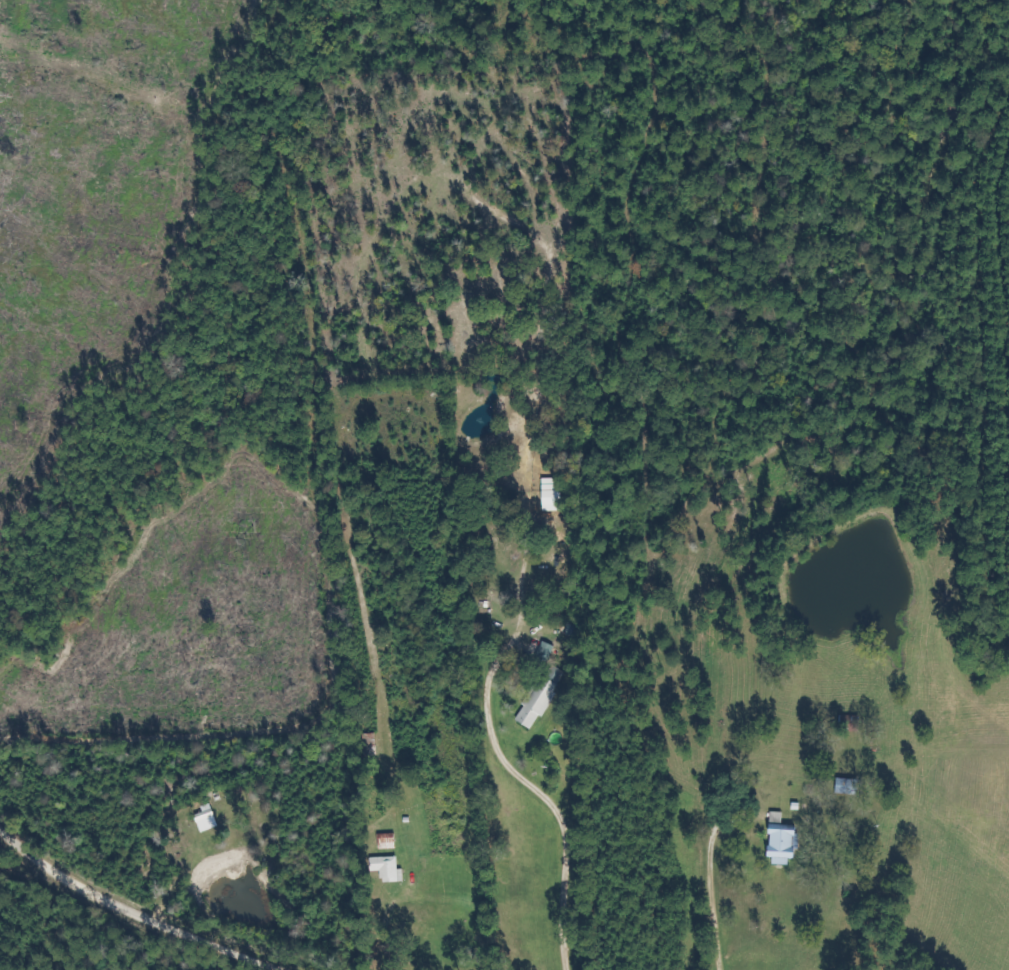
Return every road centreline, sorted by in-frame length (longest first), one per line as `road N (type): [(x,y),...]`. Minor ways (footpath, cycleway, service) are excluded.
road 1 (residential): [(281,969),(110,896),(55,896)]
road 2 (residential): [(754,969),(732,880),(732,848),(744,829)]

